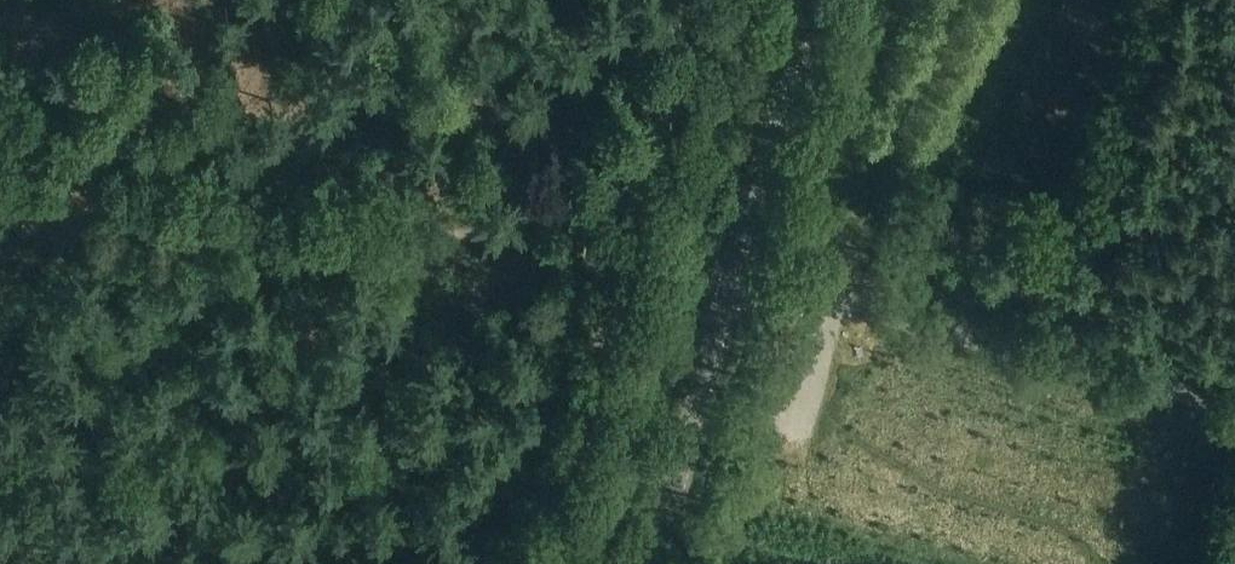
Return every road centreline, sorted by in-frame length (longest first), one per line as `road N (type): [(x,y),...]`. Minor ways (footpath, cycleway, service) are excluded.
road 1 (track): [(646,258),(0,181)]
road 2 (unclassified): [(1234,405),(736,275)]
road 3 (track): [(562,563),(646,258)]
road 4 (tertiary): [(656,563),(736,275)]
road 5 (tertiary): [(736,275),(811,0)]
road 6 (track): [(646,258),(714,0)]

